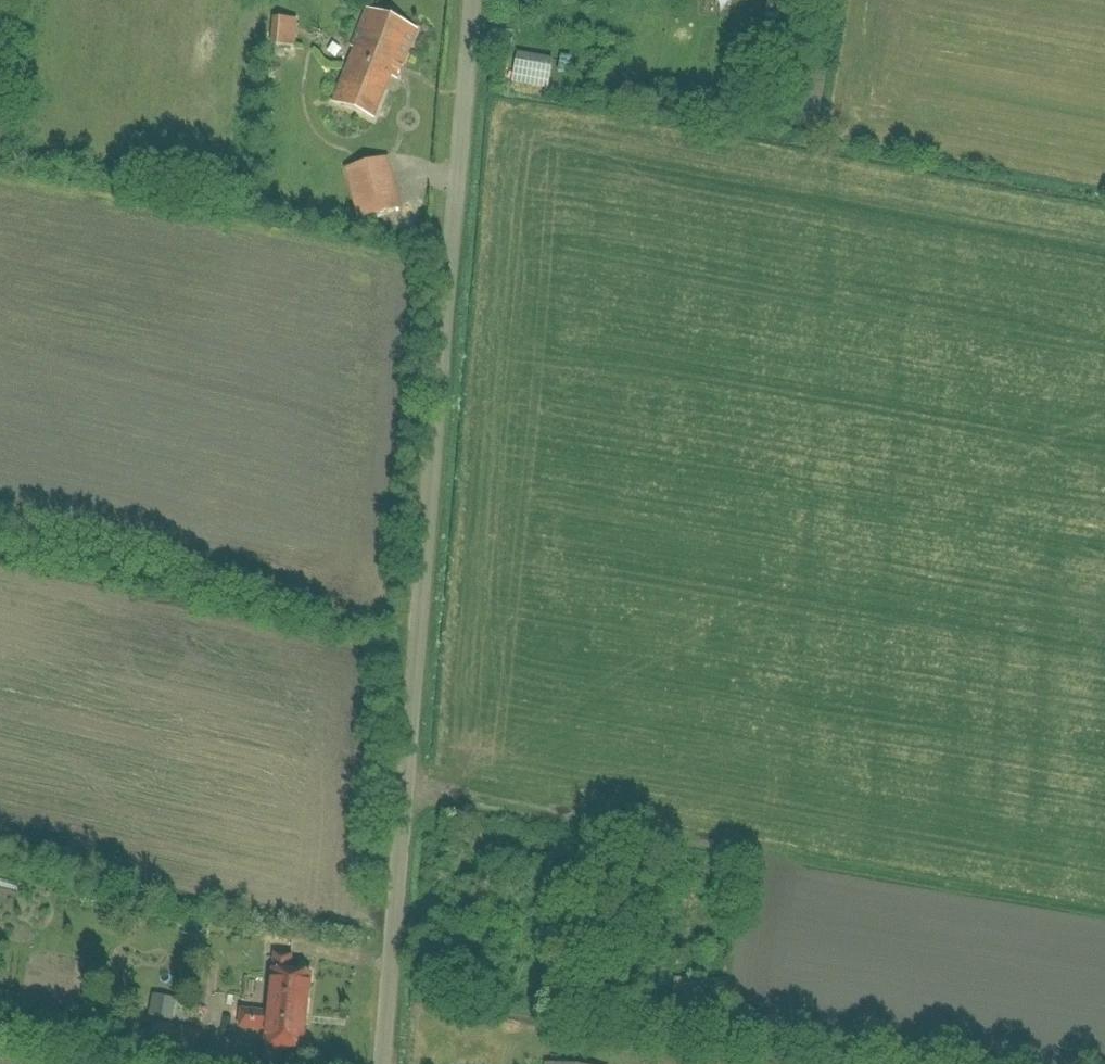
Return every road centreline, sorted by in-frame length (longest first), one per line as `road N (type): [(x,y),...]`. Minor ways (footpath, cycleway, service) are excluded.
road 1 (unclassified): [(474,0),(383,1063)]

